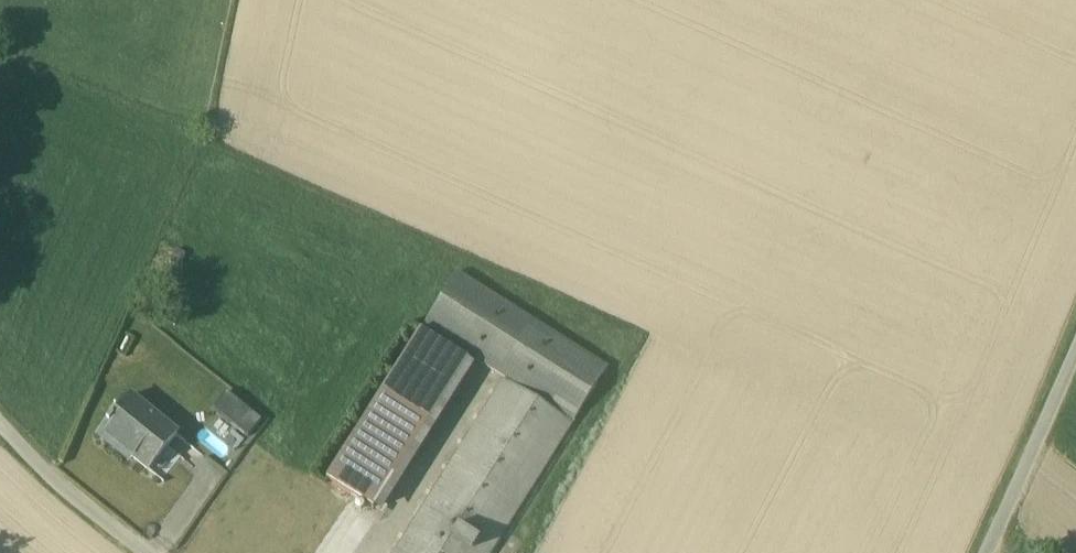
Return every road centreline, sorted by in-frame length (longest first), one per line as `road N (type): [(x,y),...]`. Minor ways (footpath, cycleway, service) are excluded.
road 1 (unclassified): [(989,552),(1075,357)]
road 2 (unclassified): [(130,552),(71,507),(0,434)]

